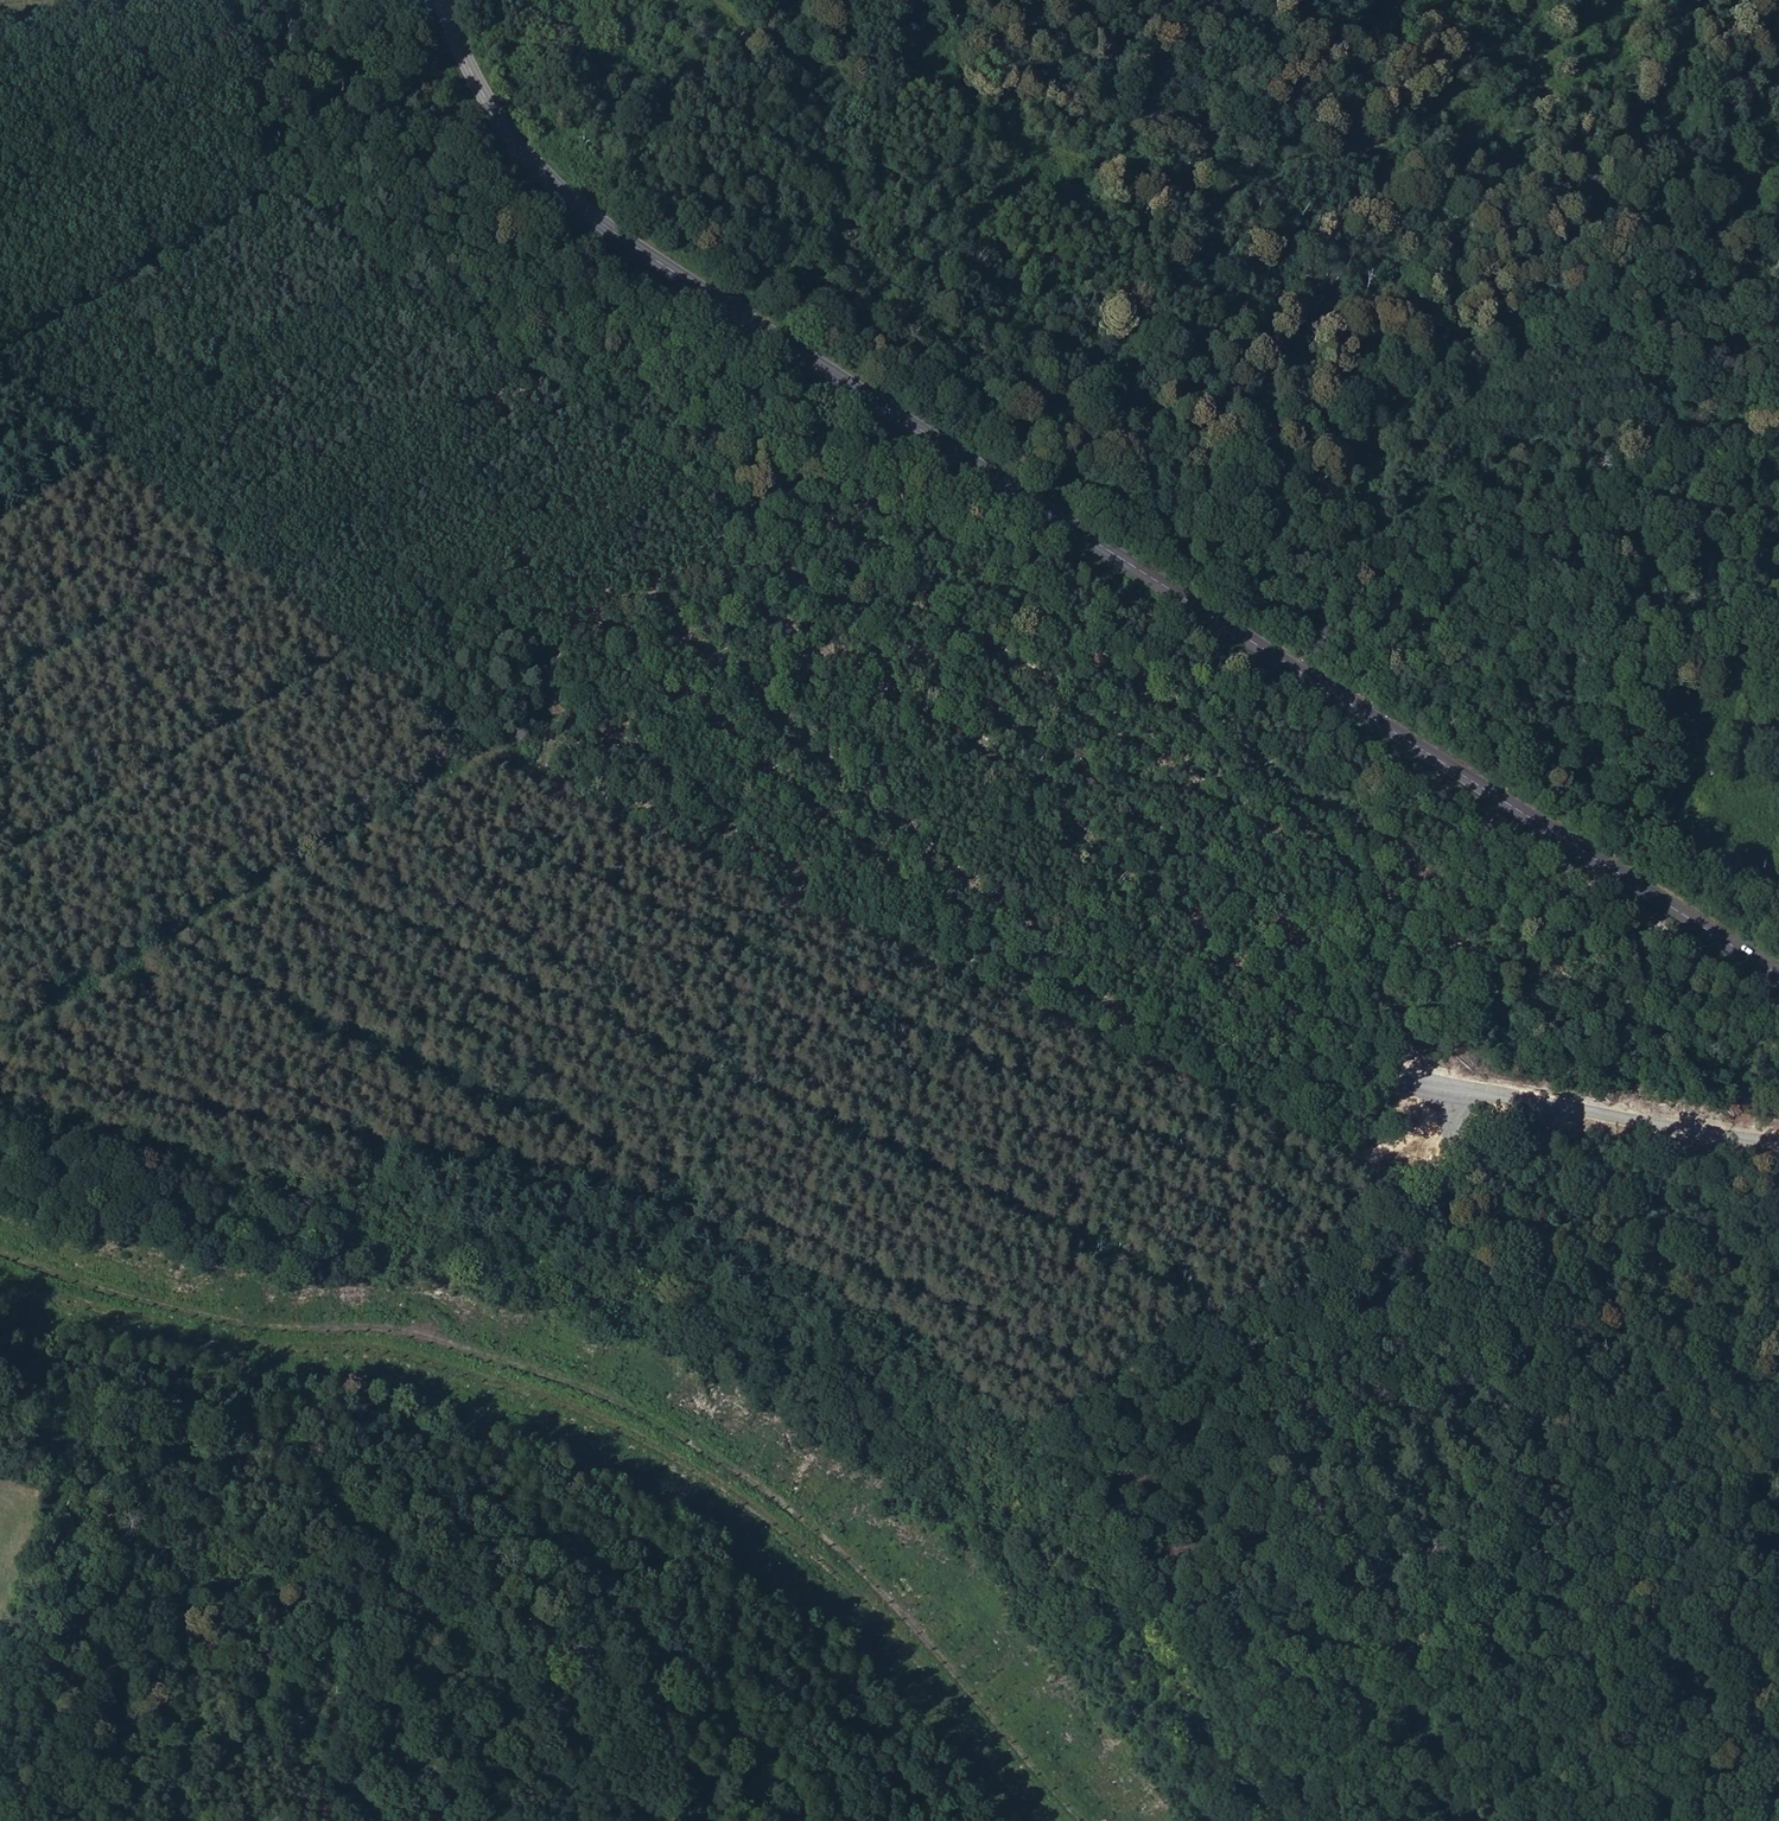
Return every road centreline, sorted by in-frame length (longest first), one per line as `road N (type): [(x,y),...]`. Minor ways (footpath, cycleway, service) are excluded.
road 1 (tertiary): [(1778,971),(566,195),(490,113),(430,0)]

